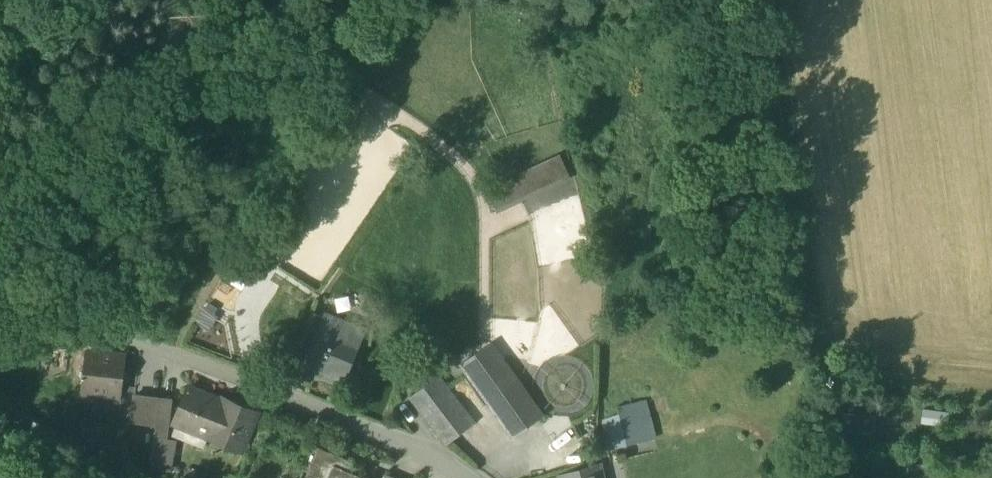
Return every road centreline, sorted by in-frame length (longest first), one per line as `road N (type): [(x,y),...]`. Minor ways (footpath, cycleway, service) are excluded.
road 1 (unclassified): [(463,477),(92,323)]
road 2 (track): [(991,398),(839,383)]

